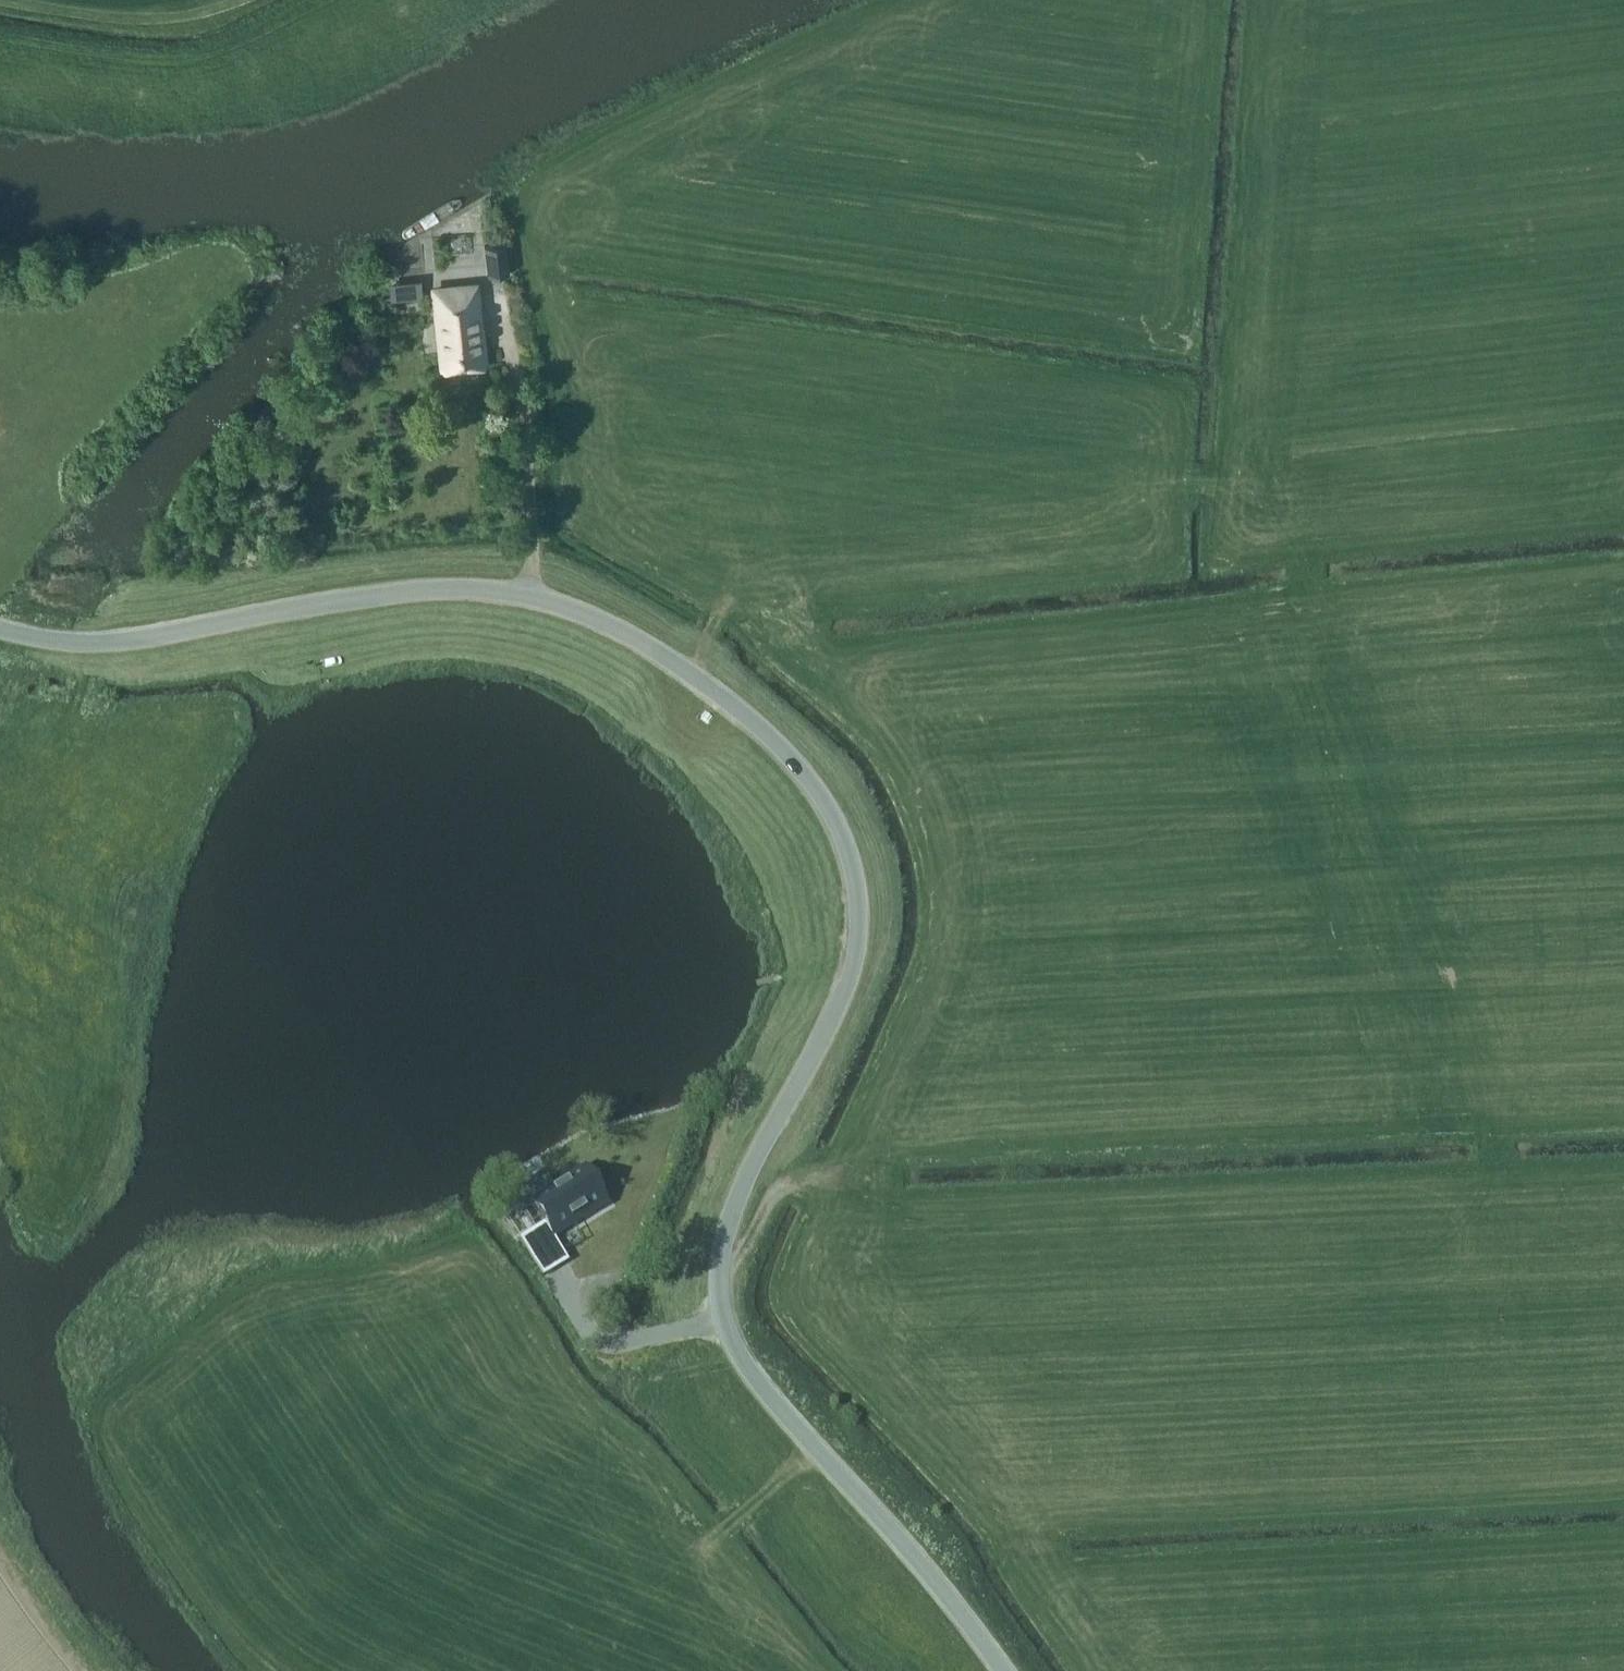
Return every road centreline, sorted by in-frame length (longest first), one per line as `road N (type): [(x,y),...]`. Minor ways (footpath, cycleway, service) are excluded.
road 1 (unclassified): [(1003,1670),(929,1570),(755,1380),(723,1308),(719,1265),(729,1222),(813,1059),(856,944),(857,896),(843,834),(787,753),(706,683),(595,620),(489,593),(398,595),(148,641),(66,646),(0,628)]

